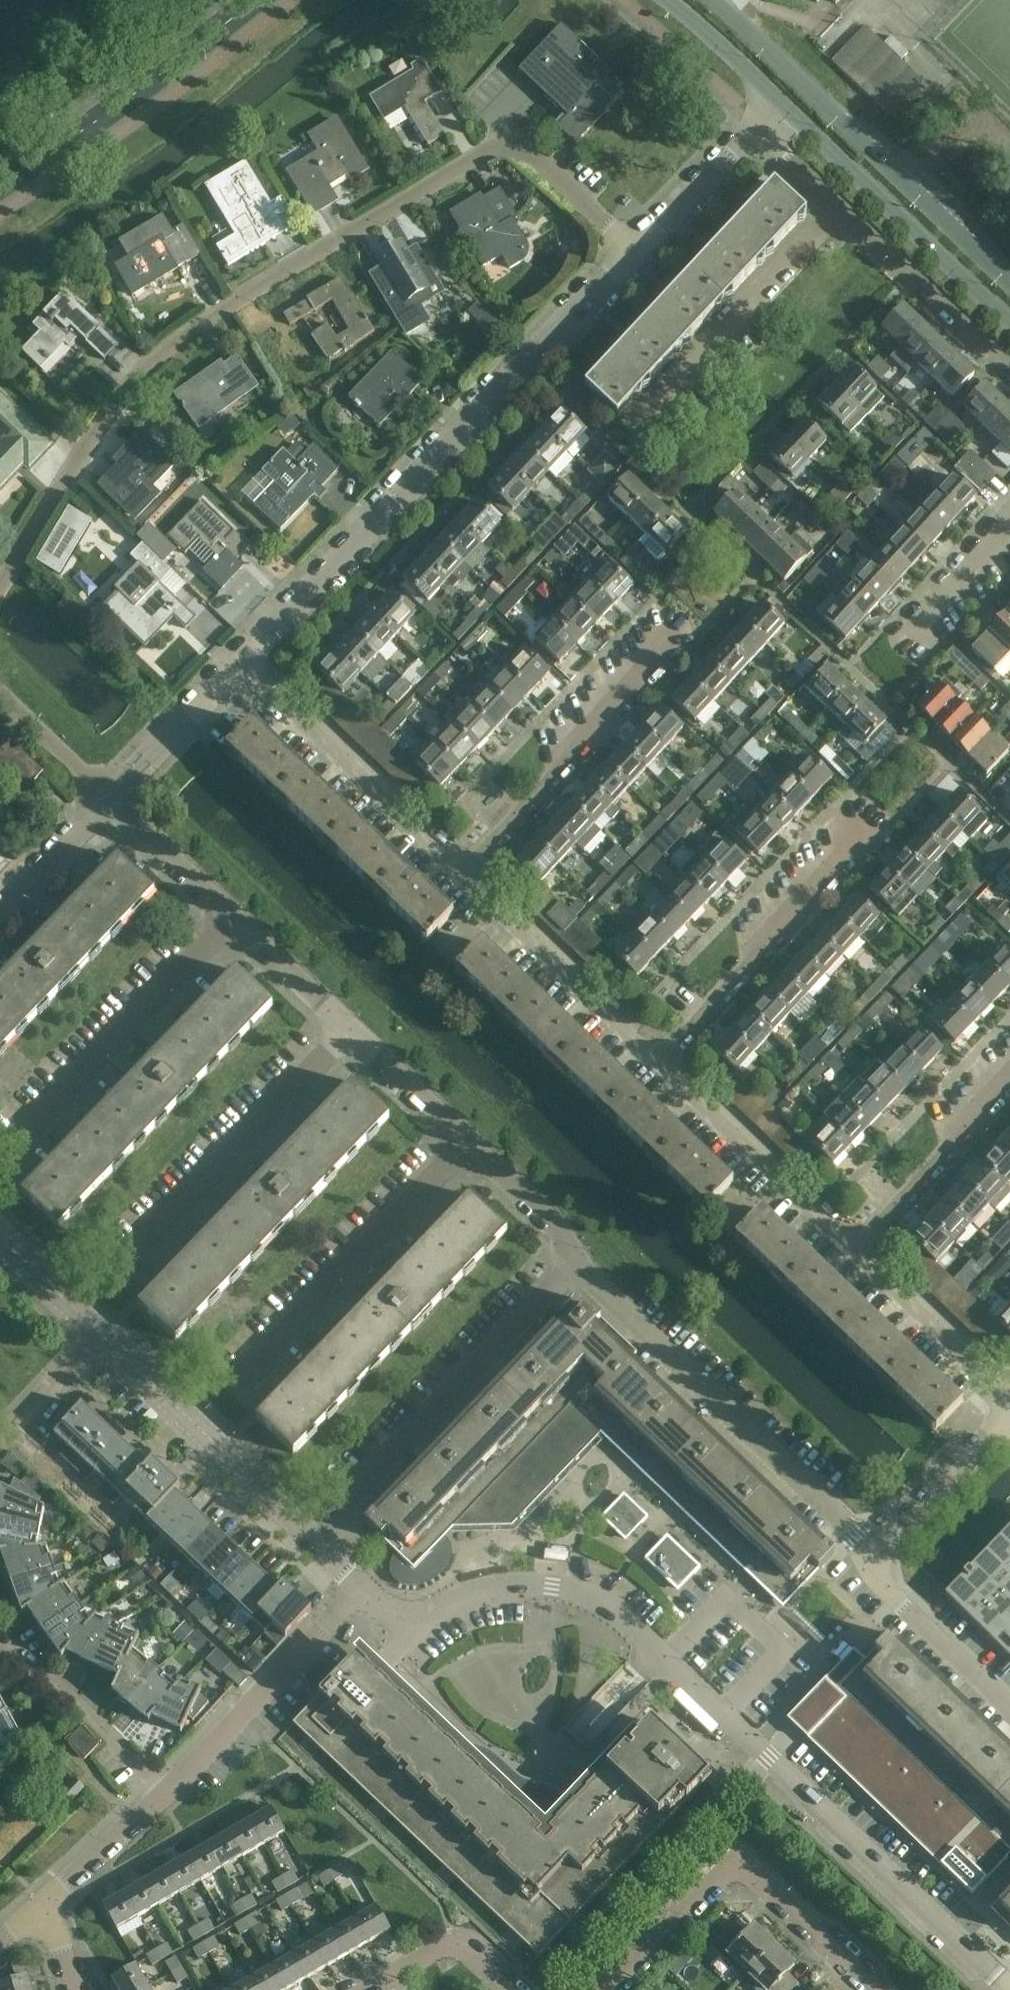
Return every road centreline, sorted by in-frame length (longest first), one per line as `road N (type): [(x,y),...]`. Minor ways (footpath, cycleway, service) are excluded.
road 1 (residential): [(0,592),(130,387),(181,332),(490,154),(537,159),(635,249)]
road 2 (tertiary): [(1008,1989),(608,1608),(570,1590),(515,1583),(405,1616),(362,1589)]
road 3 (residential): [(635,249),(242,663)]
road 4 (residential): [(874,1560),(575,1261)]
road 5 (secondary): [(1009,286),(710,0)]
road 6 (residential): [(313,1539),(575,1261)]
road 7 (residential): [(232,1389),(466,1146)]
road 8 (residential): [(8,1154),(236,922)]
road 9 (residential): [(123,1263),(347,1033)]
road 10 (secondary): [(777,105),(1009,322)]
road 11 (secondary): [(0,186),(257,0)]
road 12 (residential): [(657,1063),(868,830)]
road 13 (residential): [(464,878),(674,646)]
road 14 (residential): [(464,878),(242,663)]
road 15 (residential): [(638,428),(842,209)]
road 16 (tertiary): [(313,1539),(101,1334)]
road 17 (residential): [(164,1795),(362,1589)]
road 18 (residential): [(857,1256),(657,1063)]
road 19 (residential): [(657,1063),(464,878)]
road 20 (residential): [(1009,370),(842,209)]
road 21 (residential): [(857,1256),(1009,1082)]
road 22 (residential): [(164,1795),(64,1693),(0,1649)]
road 23 (residential): [(1009,1408),(857,1256)]
road 24 (residential): [(1009,1712),(894,1601),(874,1560)]
road 25 (residential): [(874,1560),(1009,1416)]
road 26 (residential): [(242,663),(110,800)]
road 27 (residential): [(873,1989),(736,1860)]
road 28 (residential): [(609,1989),(736,1860)]
road 29 (residential): [(236,922),(110,800)]
road 30 (residential): [(756,127),(635,249)]
road 31 (residential): [(466,1146),(347,1033)]
road 32 (residential): [(44,1906),(164,1795)]
road 33 (residential): [(575,1261),(466,1146)]
road 34 (residential): [(110,800),(0,914)]
road 35 (secondary): [(659,0),(777,105)]
road 36 (residential): [(347,1033),(236,922)]
road 37 (residential): [(110,800),(0,698)]
road 38 (residential): [(0,1443),(101,1334)]
road 39 (residential): [(918,630),(1009,517)]
road 40 (tertiary): [(101,1334),(0,1237)]

